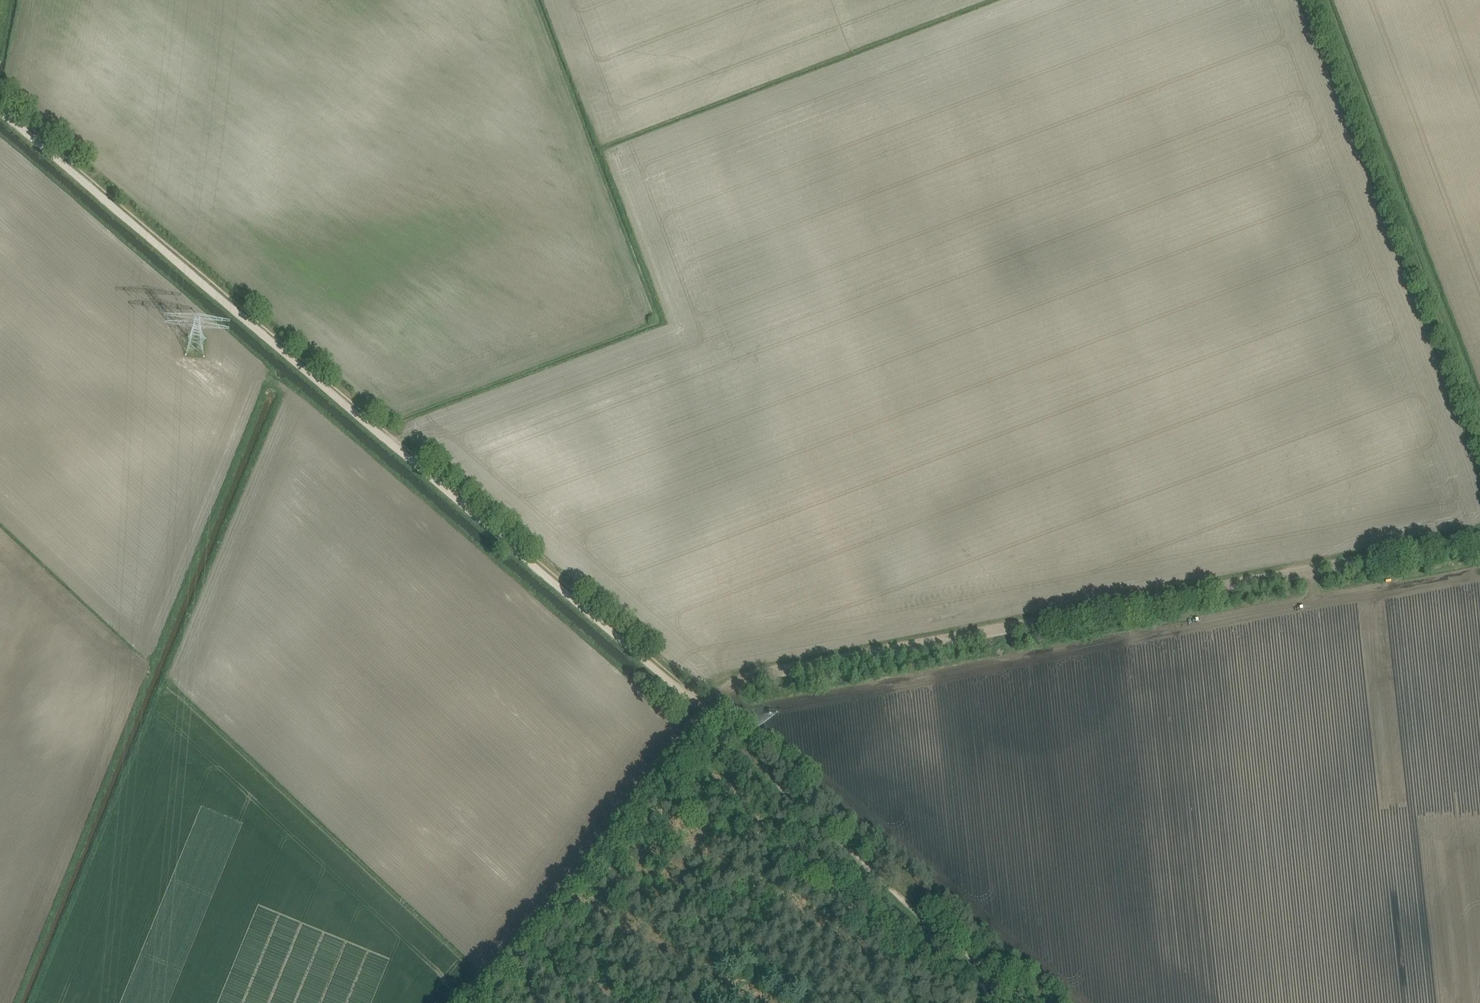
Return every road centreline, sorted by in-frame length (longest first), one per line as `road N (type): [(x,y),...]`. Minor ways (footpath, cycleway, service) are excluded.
road 1 (track): [(0,110),(706,709)]
road 2 (track): [(710,704),(747,679),(1479,533)]
road 3 (track): [(1025,1002),(706,709)]
road 4 (track): [(706,709),(524,940)]
road 5 (track): [(626,1002),(524,940)]

